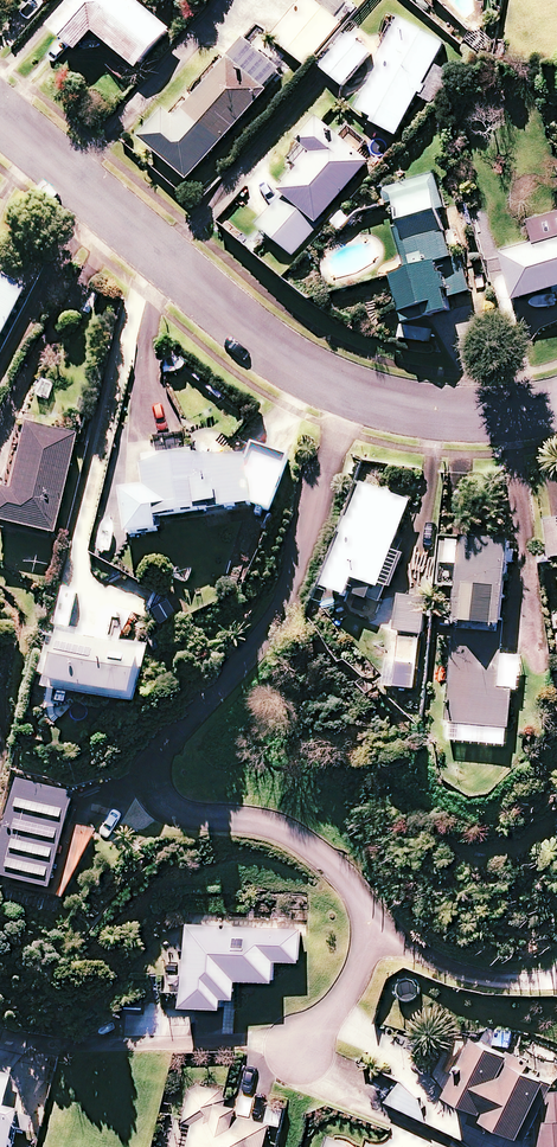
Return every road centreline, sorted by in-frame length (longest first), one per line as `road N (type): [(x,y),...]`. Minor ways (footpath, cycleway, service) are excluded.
road 1 (residential): [(367,917),(310,845),(150,801),(147,767),(223,695),(292,585),(351,391)]
road 2 (residential): [(351,391),(249,333),(0,112)]
road 3 (residential): [(556,401),(460,413),(351,391)]
road 4 (residential): [(556,977),(509,977),(442,963),(367,917)]
road 5 (residential): [(301,1043),(361,977),(367,917)]

